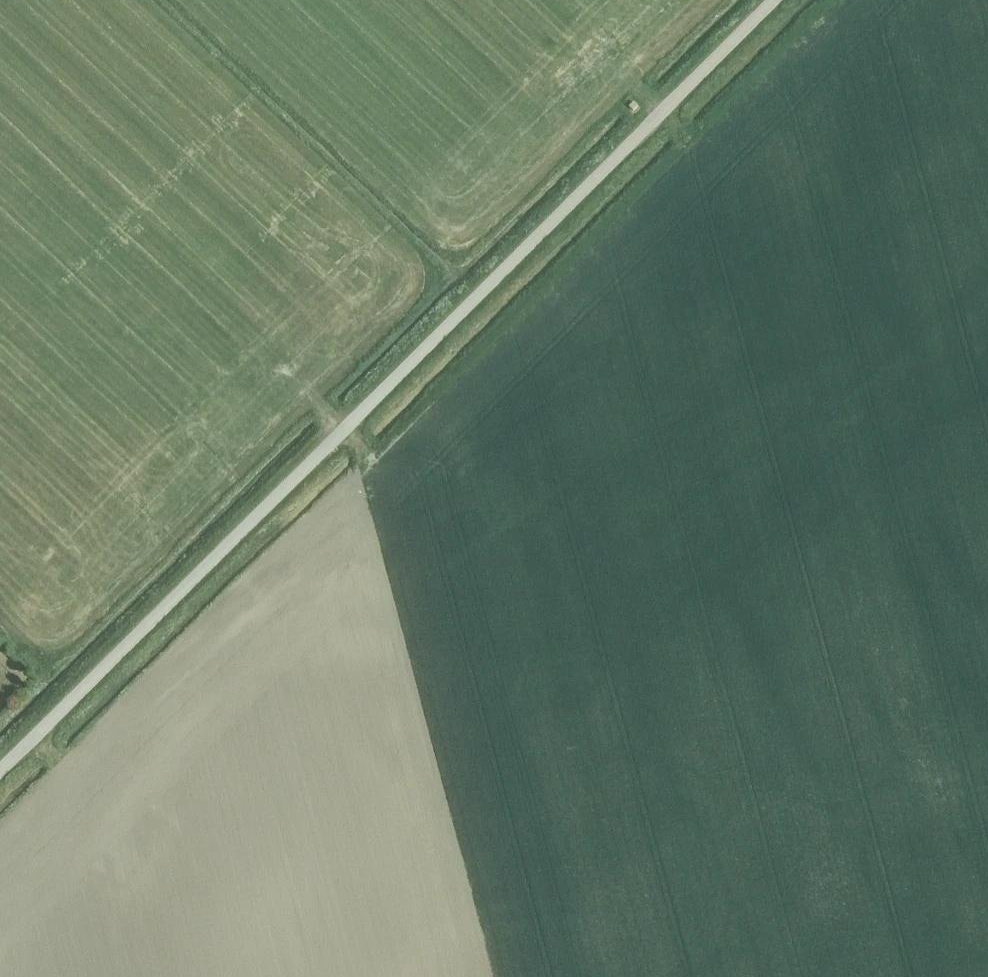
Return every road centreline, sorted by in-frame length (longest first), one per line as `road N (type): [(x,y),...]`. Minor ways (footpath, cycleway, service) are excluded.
road 1 (unclassified): [(0,773),(776,0)]

